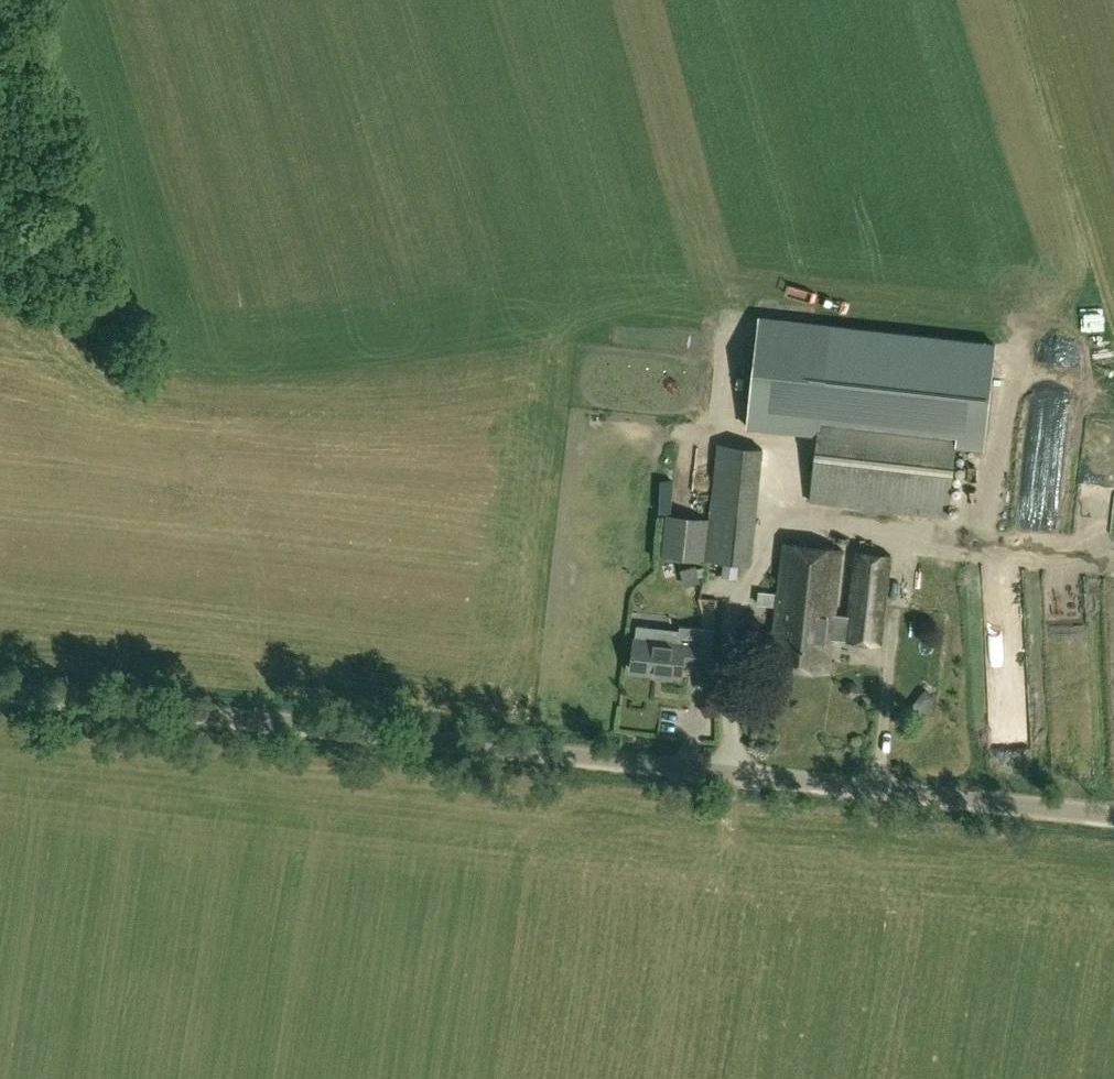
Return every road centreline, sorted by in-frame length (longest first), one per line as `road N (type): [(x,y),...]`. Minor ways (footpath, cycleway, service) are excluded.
road 1 (unclassified): [(1113,816),(0,695)]

